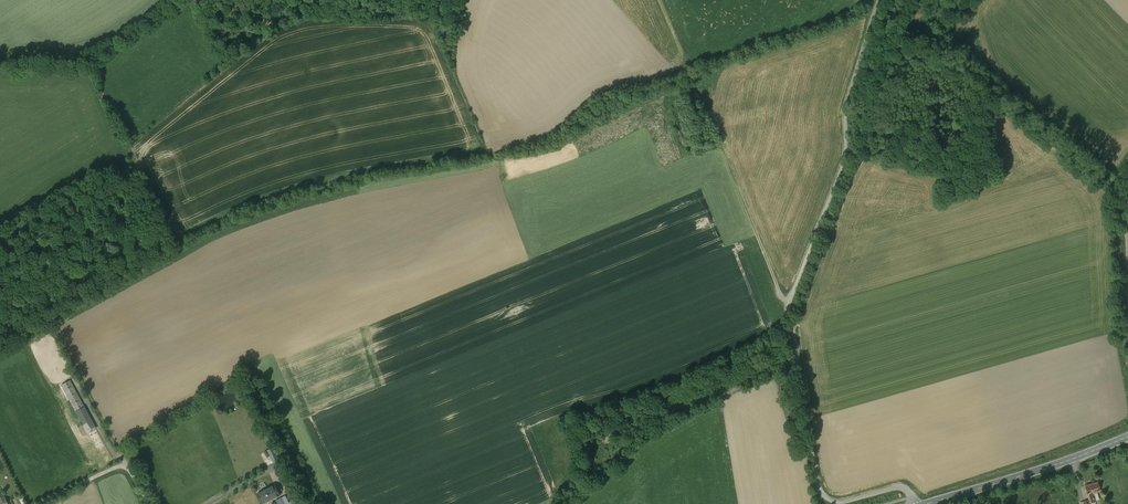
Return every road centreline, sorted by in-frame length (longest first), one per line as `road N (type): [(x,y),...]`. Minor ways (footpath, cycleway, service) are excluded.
road 1 (unclassified): [(915,503),(904,484),(840,500),(821,492),(791,306),(846,160),(853,93),(879,0)]
road 2 (track): [(288,23),(131,145),(138,171),(0,263)]
road 3 (secondary): [(926,503),(1127,436)]
road 4 (track): [(1127,160),(1119,172),(1117,208),(1127,363)]

